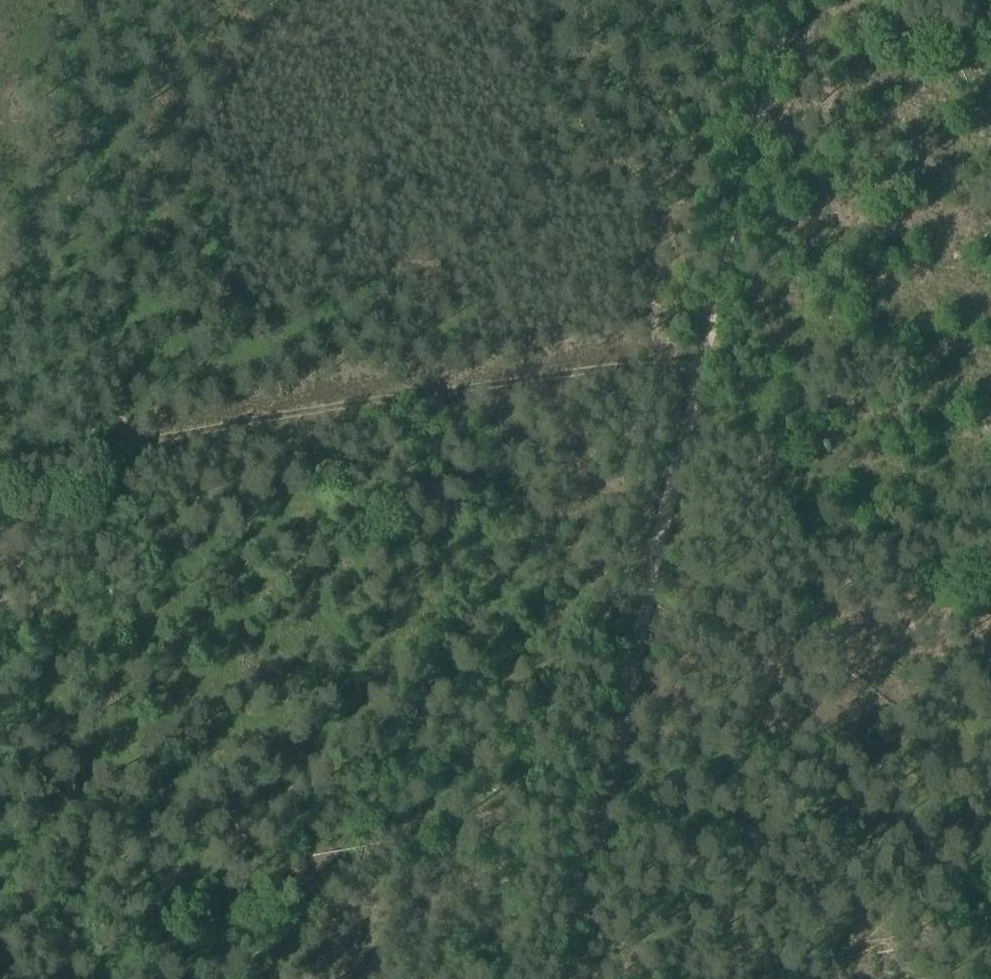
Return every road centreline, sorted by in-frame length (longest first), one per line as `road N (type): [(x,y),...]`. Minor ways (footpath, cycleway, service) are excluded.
road 1 (track): [(565,978),(653,539),(776,0)]
road 2 (track): [(0,462),(693,367)]

